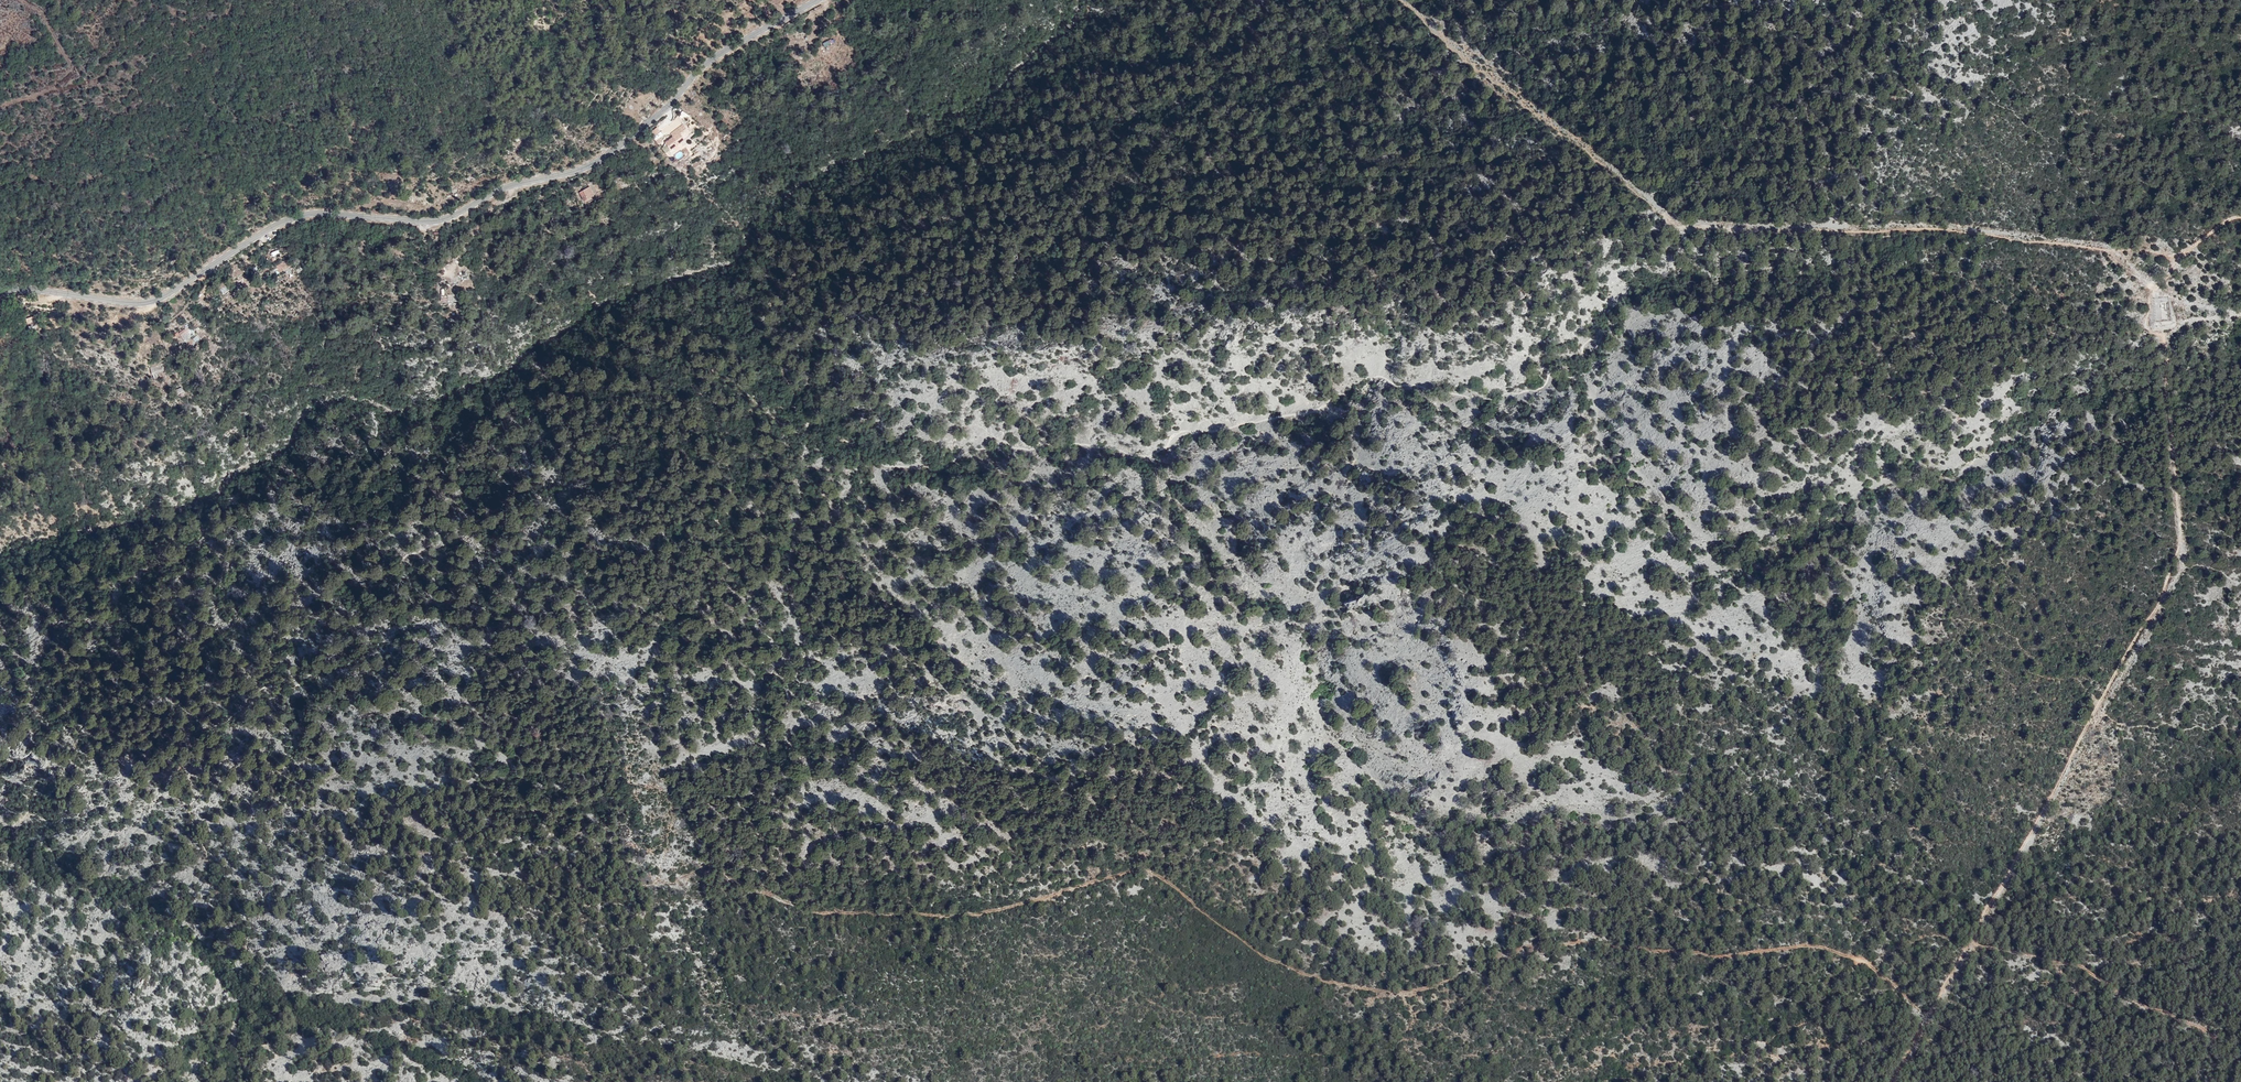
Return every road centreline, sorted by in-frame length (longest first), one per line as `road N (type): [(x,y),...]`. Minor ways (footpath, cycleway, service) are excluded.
road 1 (track): [(1929,1016),(1866,962),(1812,945),(1714,956),(1530,945),(1422,989),(1356,987),(1268,958),(1142,867),(960,914),(826,912),(744,885)]
road 2 (track): [(2240,218),(2184,251),(2152,291),(2147,321),(2166,339),(2181,518),(2164,593),(1891,1081)]
road 3 (tertiary): [(0,290),(147,302),(257,235),(308,214),(441,220),(501,189),(595,162),(655,118),(723,51),(817,0)]
road 4 (track): [(1970,942),(2078,965),(2146,1009),(2221,1033),(2240,1053)]

